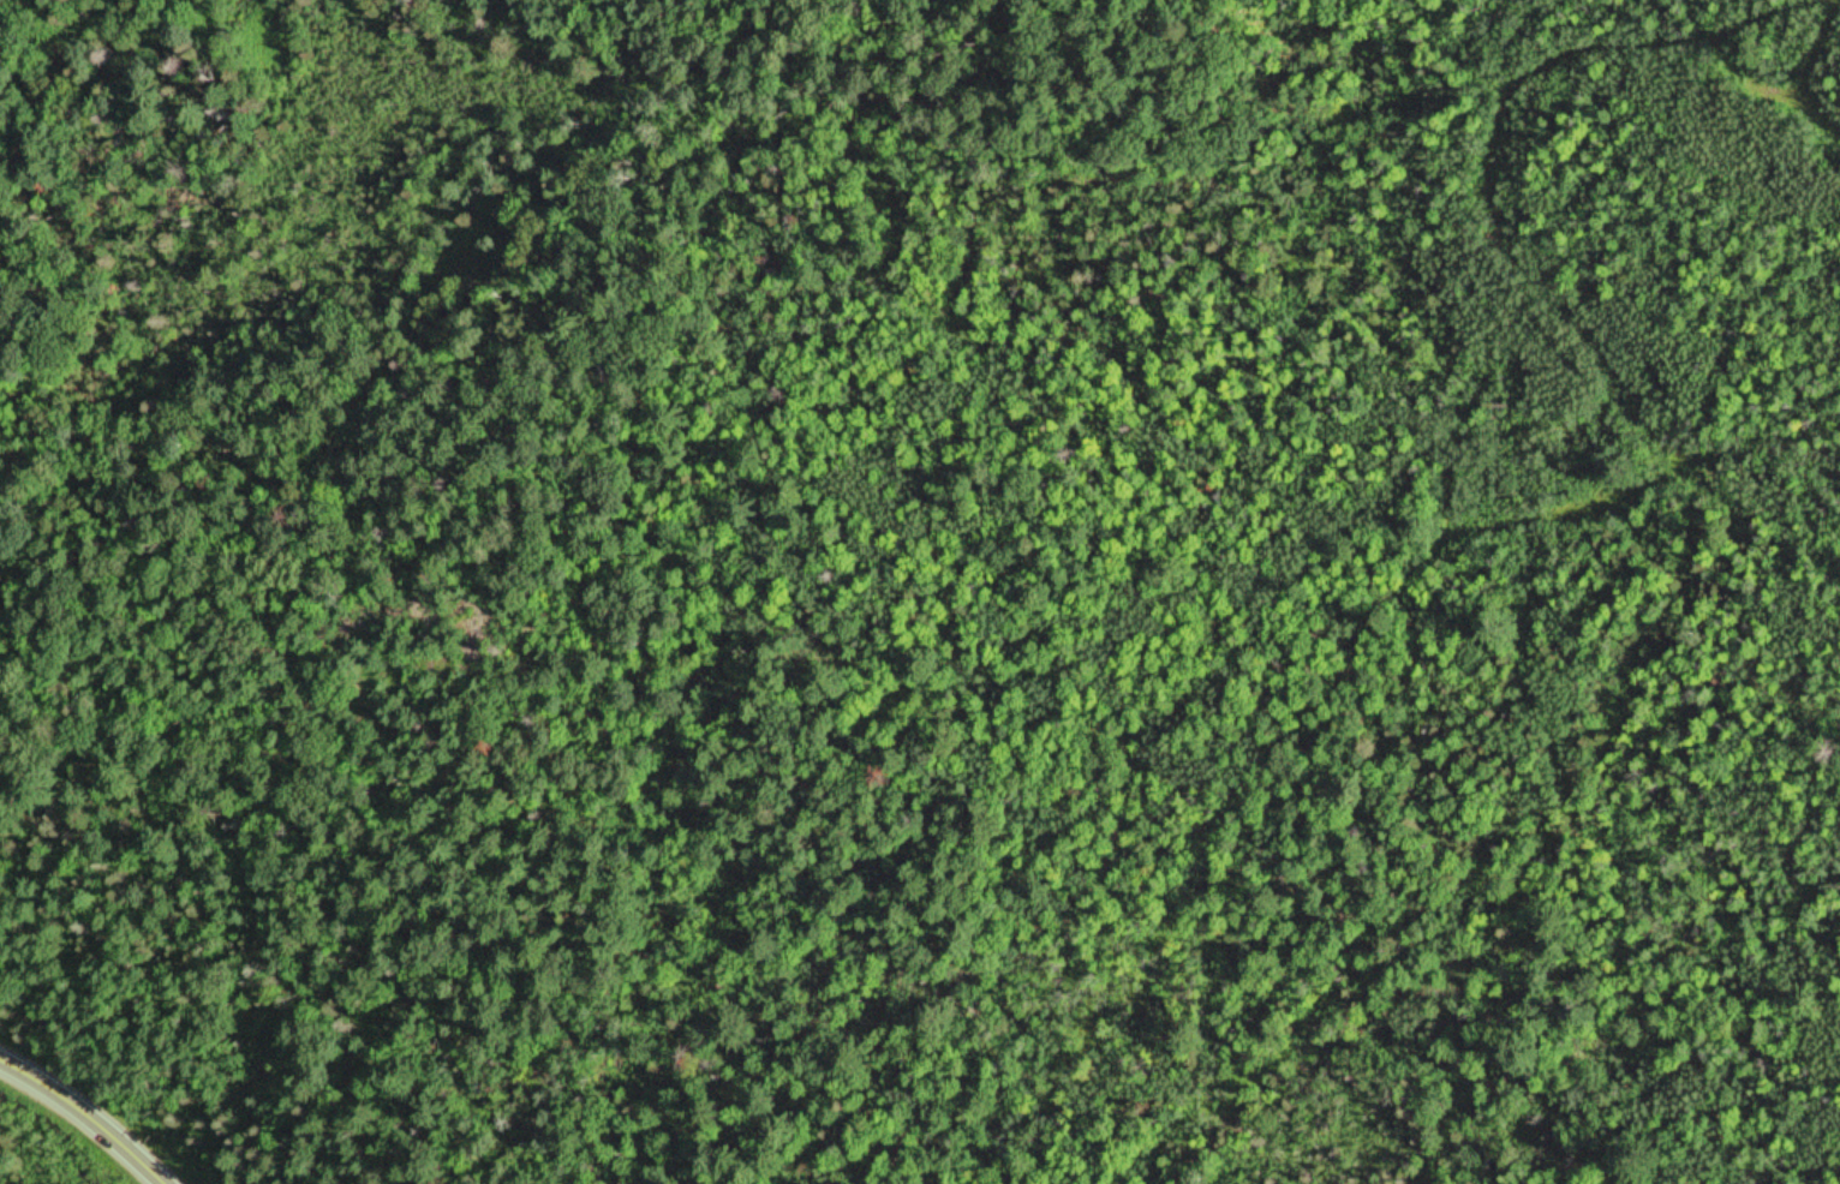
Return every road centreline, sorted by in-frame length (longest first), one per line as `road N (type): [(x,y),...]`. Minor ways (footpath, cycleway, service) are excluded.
road 1 (secondary): [(161,1183),(0,1064)]

